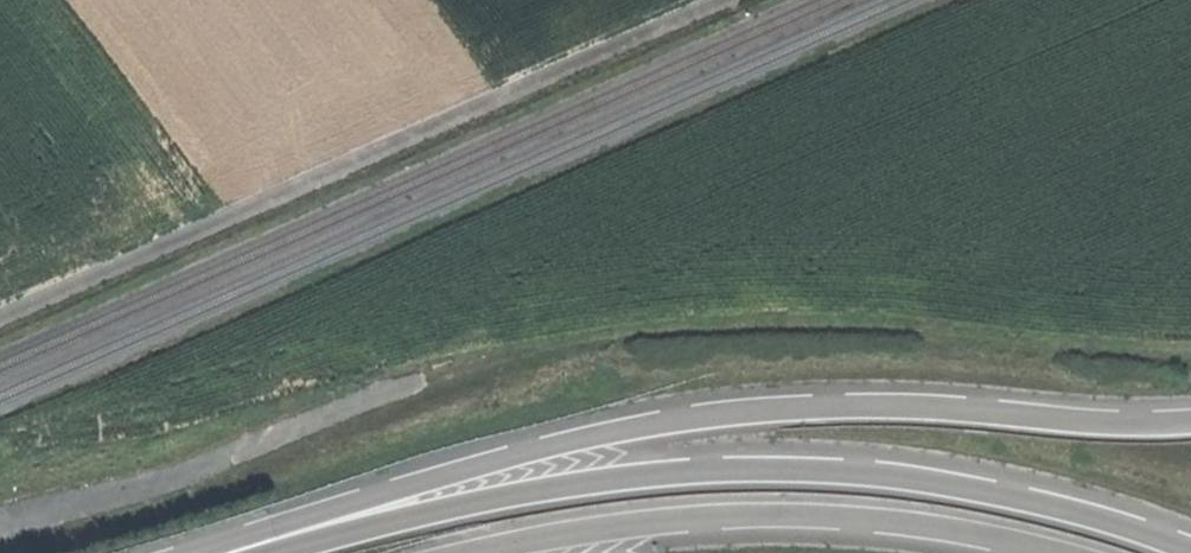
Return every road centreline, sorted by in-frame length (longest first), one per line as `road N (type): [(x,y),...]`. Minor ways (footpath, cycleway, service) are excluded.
road 1 (trunk): [(1190,421),(847,405),(672,420),(455,471),(203,552)]
road 2 (trunk): [(1190,549),(967,486),(771,468),(568,485),(265,552)]
road 3 (track): [(0,328),(741,0)]
road 4 (trunk): [(450,552),(694,516),(802,514),(1020,540),(1061,552)]

